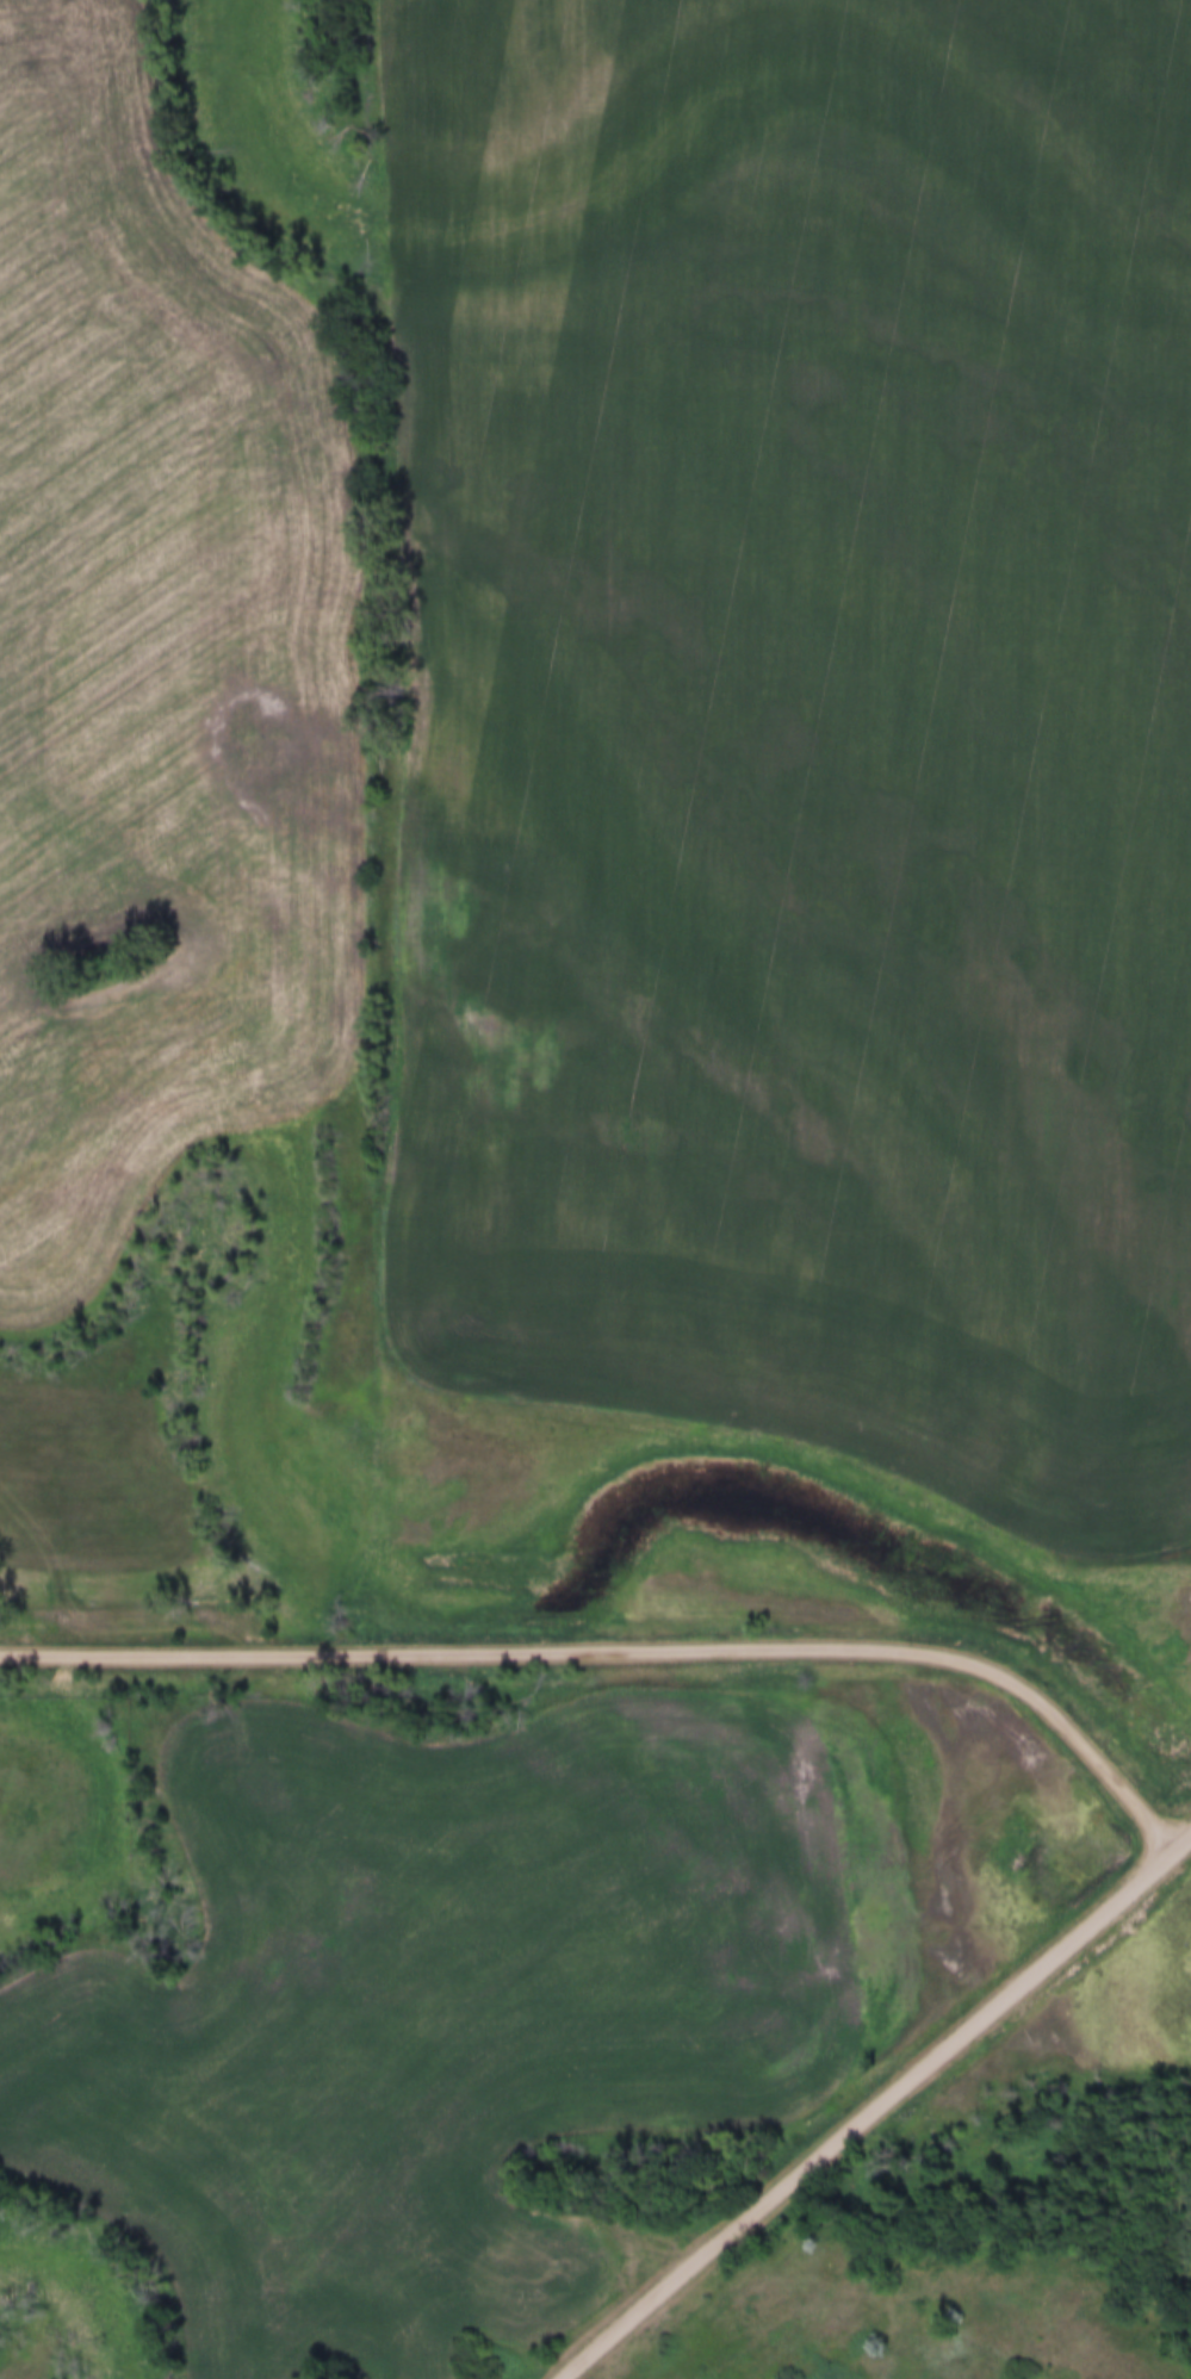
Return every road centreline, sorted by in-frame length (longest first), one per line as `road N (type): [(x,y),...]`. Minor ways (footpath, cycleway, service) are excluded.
road 1 (residential): [(1190,1835),(561,2378)]

